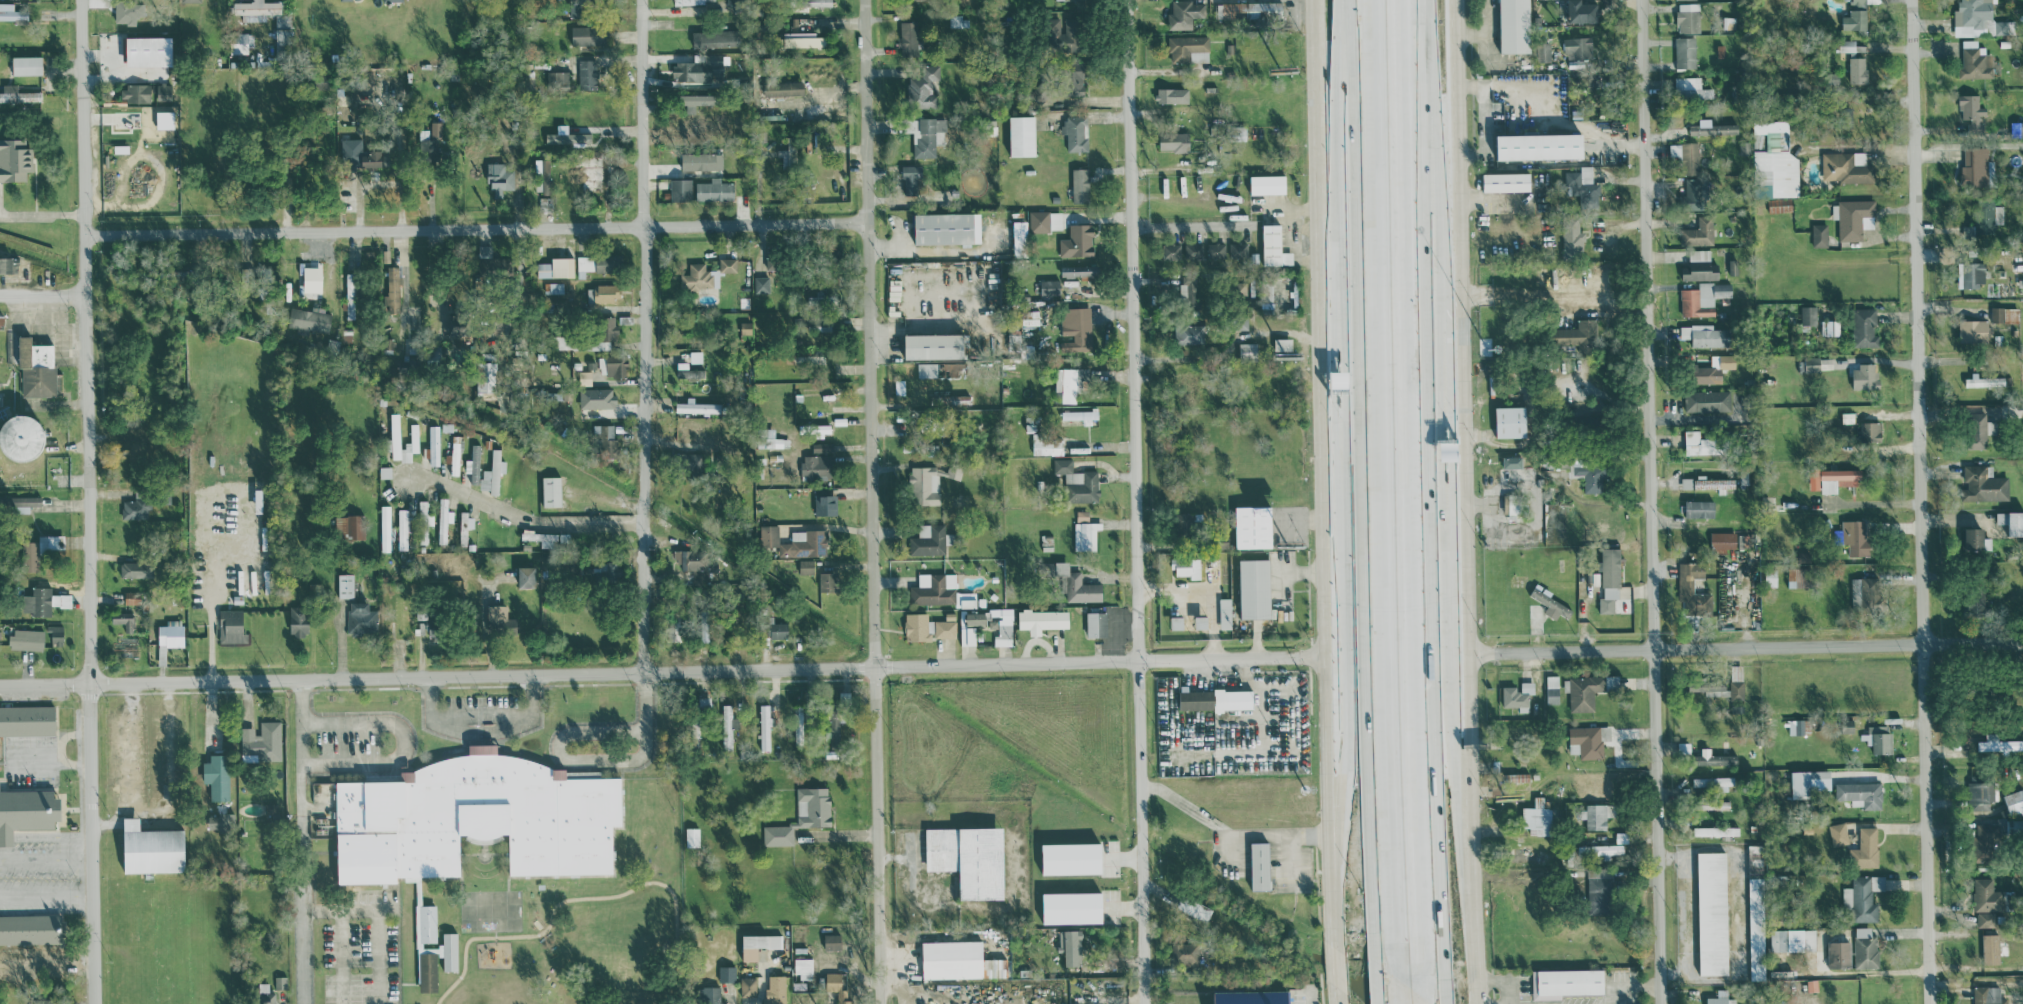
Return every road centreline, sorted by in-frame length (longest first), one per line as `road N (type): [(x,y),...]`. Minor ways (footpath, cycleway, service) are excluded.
road 1 (residential): [(0,683),(1322,657)]
road 2 (residential): [(867,0),(877,834),(887,1003)]
road 3 (primary): [(1481,1003),(1455,0)]
road 4 (residential): [(1124,0),(1146,1003)]
road 5 (residential): [(1642,0),(1661,1003)]
road 6 (residential): [(1912,0),(1929,1003)]
road 7 (residential): [(81,0),(96,1003)]
road 8 (motorway): [(1420,994),(1390,0)]
road 9 (motorway): [(1374,0),(1399,978)]
road 10 (primary): [(1316,0),(1322,657),(1334,710),(1335,947)]
road 11 (residential): [(85,235),(868,221)]
road 12 (residential): [(1468,652),(2022,641)]
road 13 (residential): [(644,225),(643,670)]
road 14 (motorway): [(1361,0),(1346,384)]
road 15 (motorway): [(1473,879),(1447,734),(1446,532)]
road 16 (motorway): [(1442,308),(1428,0)]
road 17 (residential): [(641,0),(644,225)]
road 18 (motorway): [(1346,539),(1334,710)]
road 19 (motorway): [(1346,384),(1346,539)]

